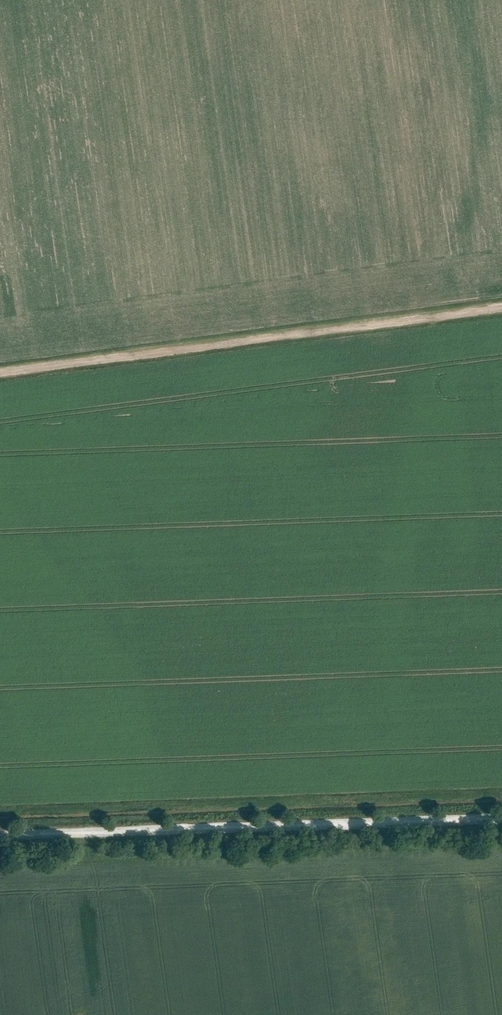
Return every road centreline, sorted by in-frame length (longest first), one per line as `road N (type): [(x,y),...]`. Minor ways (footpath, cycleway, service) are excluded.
road 1 (track): [(0,371),(501,305)]
road 2 (track): [(0,839),(501,819)]

